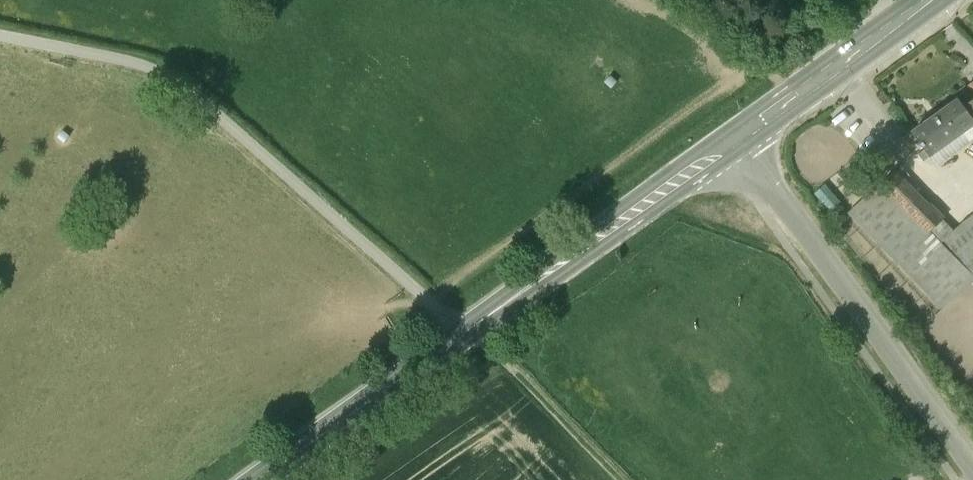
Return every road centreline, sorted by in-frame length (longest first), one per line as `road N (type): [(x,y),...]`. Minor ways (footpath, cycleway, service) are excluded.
road 1 (secondary): [(732,143),(255,479)]
road 2 (track): [(0,38),(165,77),(461,332)]
road 3 (unclassified): [(972,469),(732,143)]
road 4 (secondary): [(931,0),(732,143)]
road 5 (track): [(620,479),(502,359),(461,332)]

